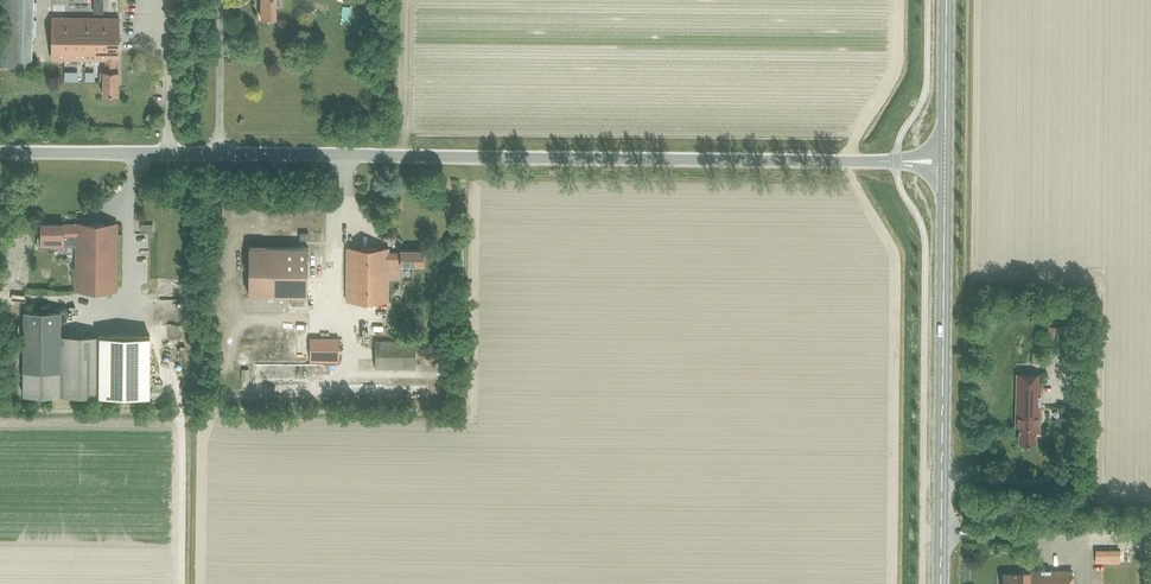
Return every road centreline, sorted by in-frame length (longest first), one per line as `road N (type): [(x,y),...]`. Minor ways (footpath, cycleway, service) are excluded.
road 1 (unclassified): [(0,153),(901,162)]
road 2 (secondary): [(940,583),(945,169)]
road 3 (secondary): [(945,154),(946,0)]

